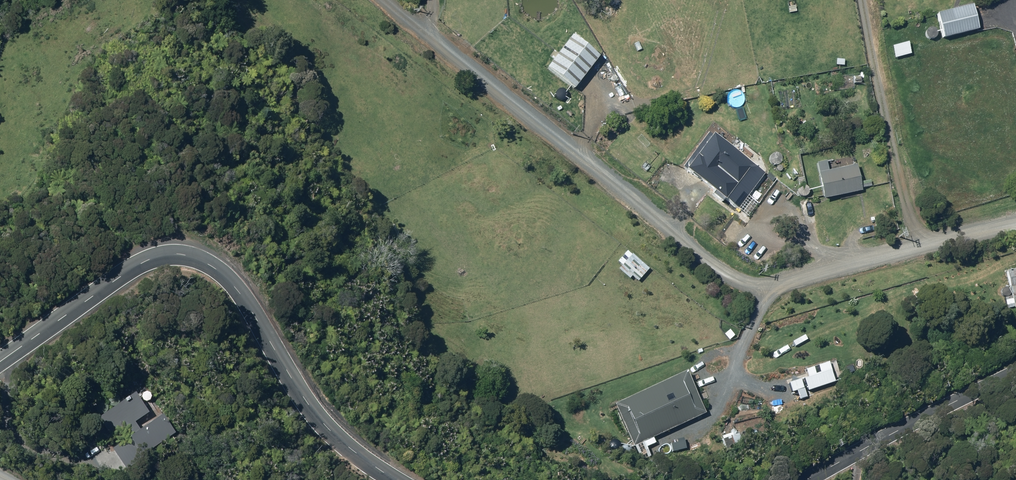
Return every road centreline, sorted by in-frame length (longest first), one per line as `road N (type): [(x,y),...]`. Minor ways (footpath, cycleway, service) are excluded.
road 1 (unclassified): [(357,0),(737,278),(784,282),(1015,227)]
road 2 (unclassified): [(395,479),(326,426),(239,289),(199,260),(146,261),(0,362)]
road 3 (unclassified): [(1015,374),(807,479)]

